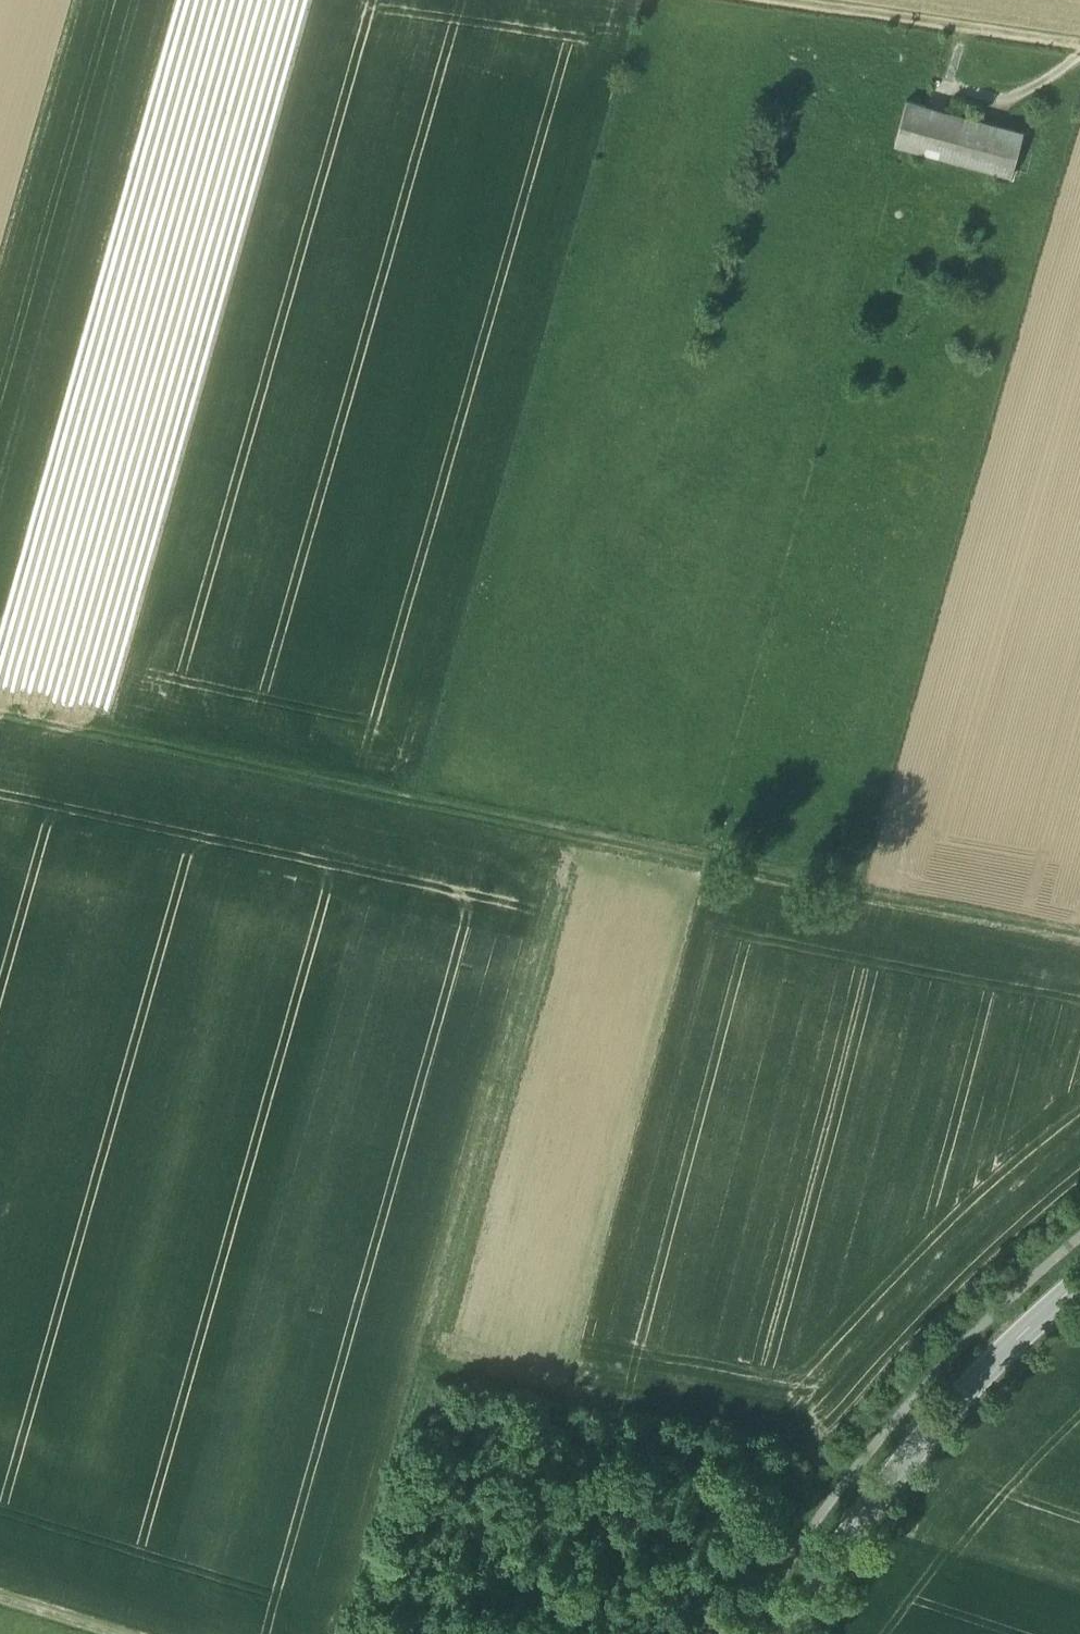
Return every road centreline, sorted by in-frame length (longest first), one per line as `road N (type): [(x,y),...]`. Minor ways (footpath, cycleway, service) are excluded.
road 1 (track): [(0,727),(1079,953)]
road 2 (unclassified): [(780,1633),(866,1502),(941,1412),(1079,1281)]
road 3 (track): [(687,0),(901,33),(1079,46)]
road 4 (track): [(347,1633),(420,1380)]

